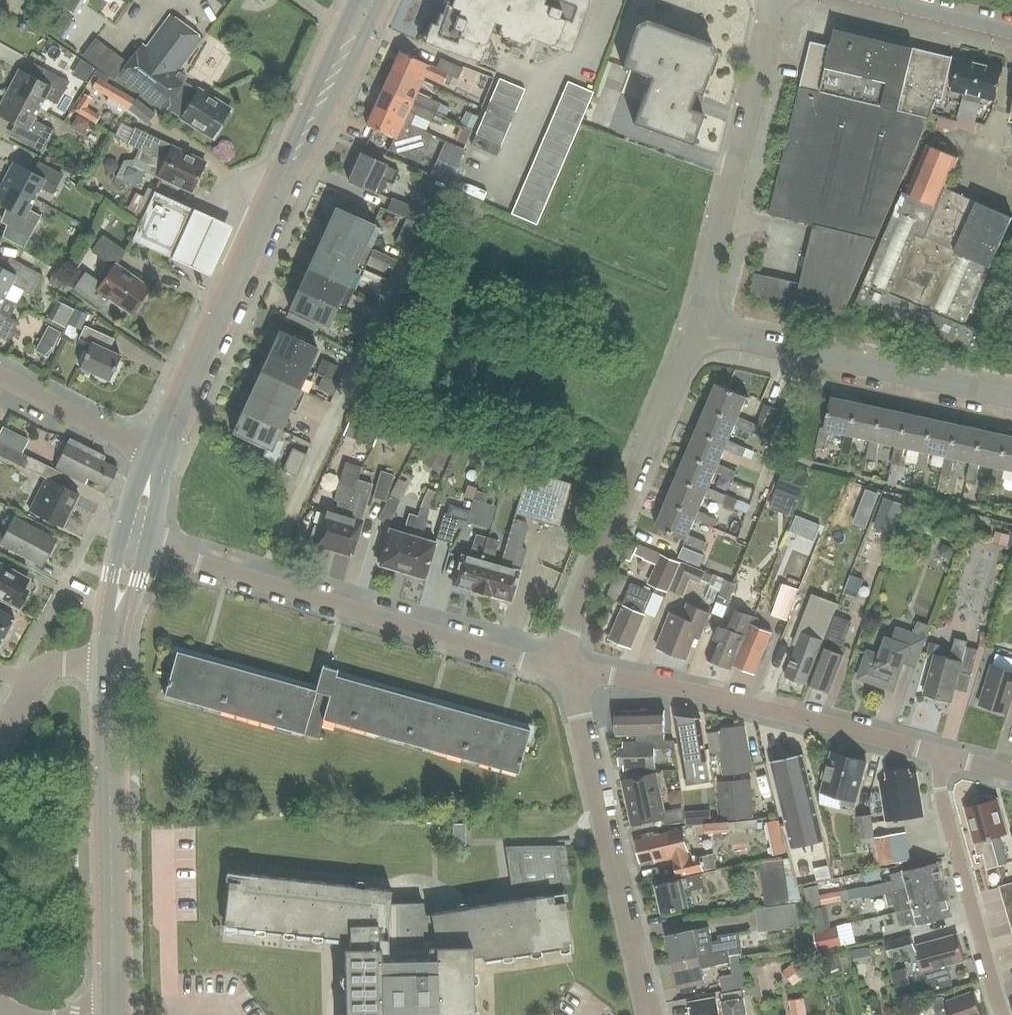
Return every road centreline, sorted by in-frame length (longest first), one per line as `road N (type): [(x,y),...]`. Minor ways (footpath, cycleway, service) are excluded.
road 1 (secondary): [(156,461),(368,0)]
road 2 (residential): [(128,546),(547,658)]
road 3 (residential): [(945,758),(572,667)]
road 4 (secondary): [(113,1014),(109,653)]
road 5 (unclassified): [(547,658),(693,331)]
road 6 (unclassified): [(646,1014),(572,667)]
road 7 (unclassified): [(693,331),(775,0)]
road 8 (residential): [(1011,399),(693,331)]
road 9 (unclassified): [(945,758),(940,794),(1003,1014)]
road 10 (unclassified): [(156,461),(0,378)]
road 11 (tertiary): [(881,0),(1011,32)]

